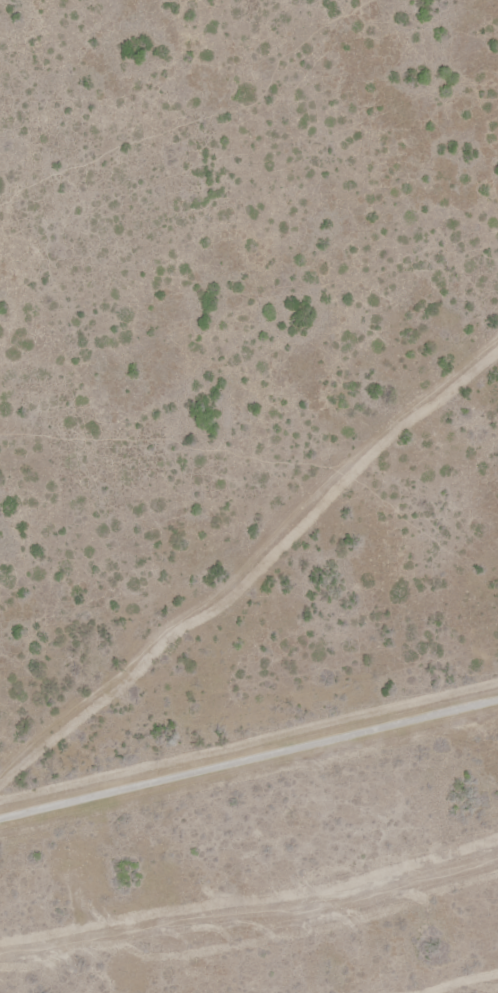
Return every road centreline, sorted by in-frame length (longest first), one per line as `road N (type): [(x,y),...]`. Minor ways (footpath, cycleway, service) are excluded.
road 1 (residential): [(497,707),(0,822)]

